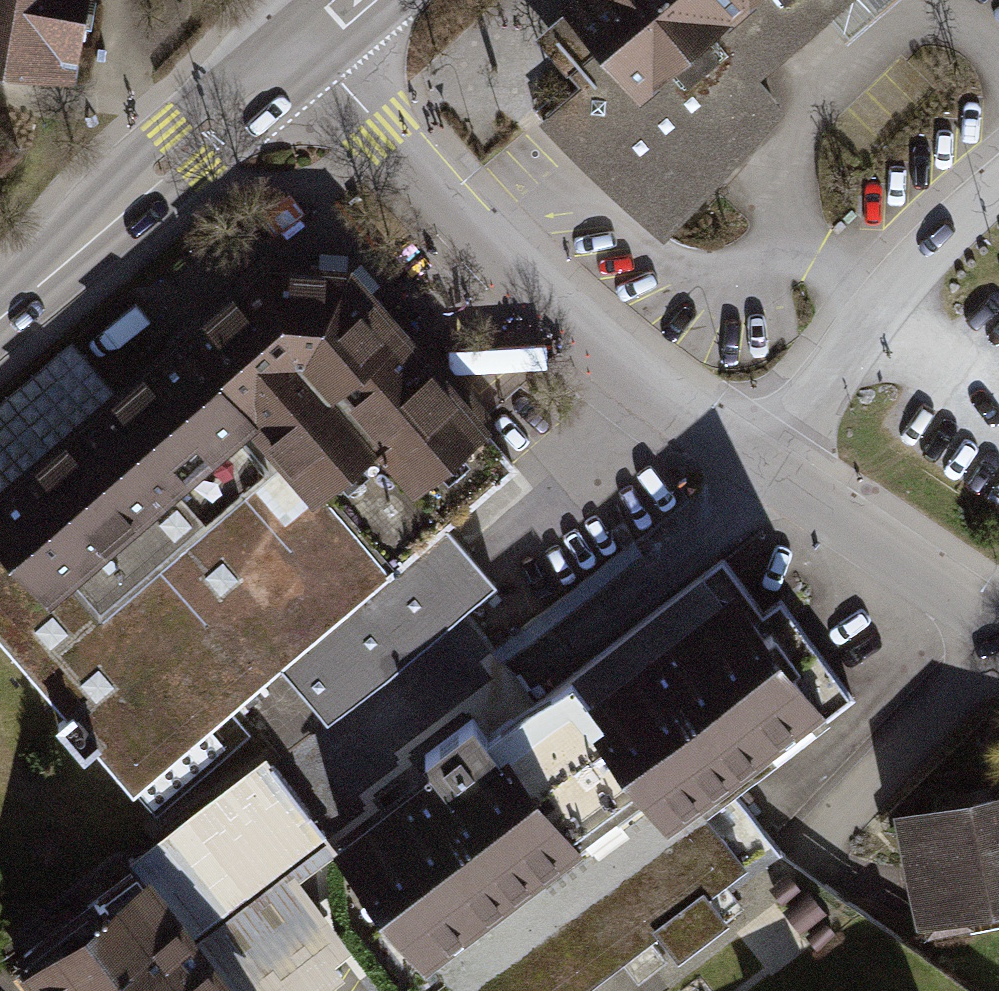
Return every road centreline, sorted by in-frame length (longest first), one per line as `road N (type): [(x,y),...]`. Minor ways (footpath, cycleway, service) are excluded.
road 1 (residential): [(310,43),(426,182),(532,290),(763,466)]
road 2 (secondary): [(0,316),(310,43)]
road 3 (residential): [(763,466),(998,628)]
road 4 (residential): [(763,466),(918,257)]

